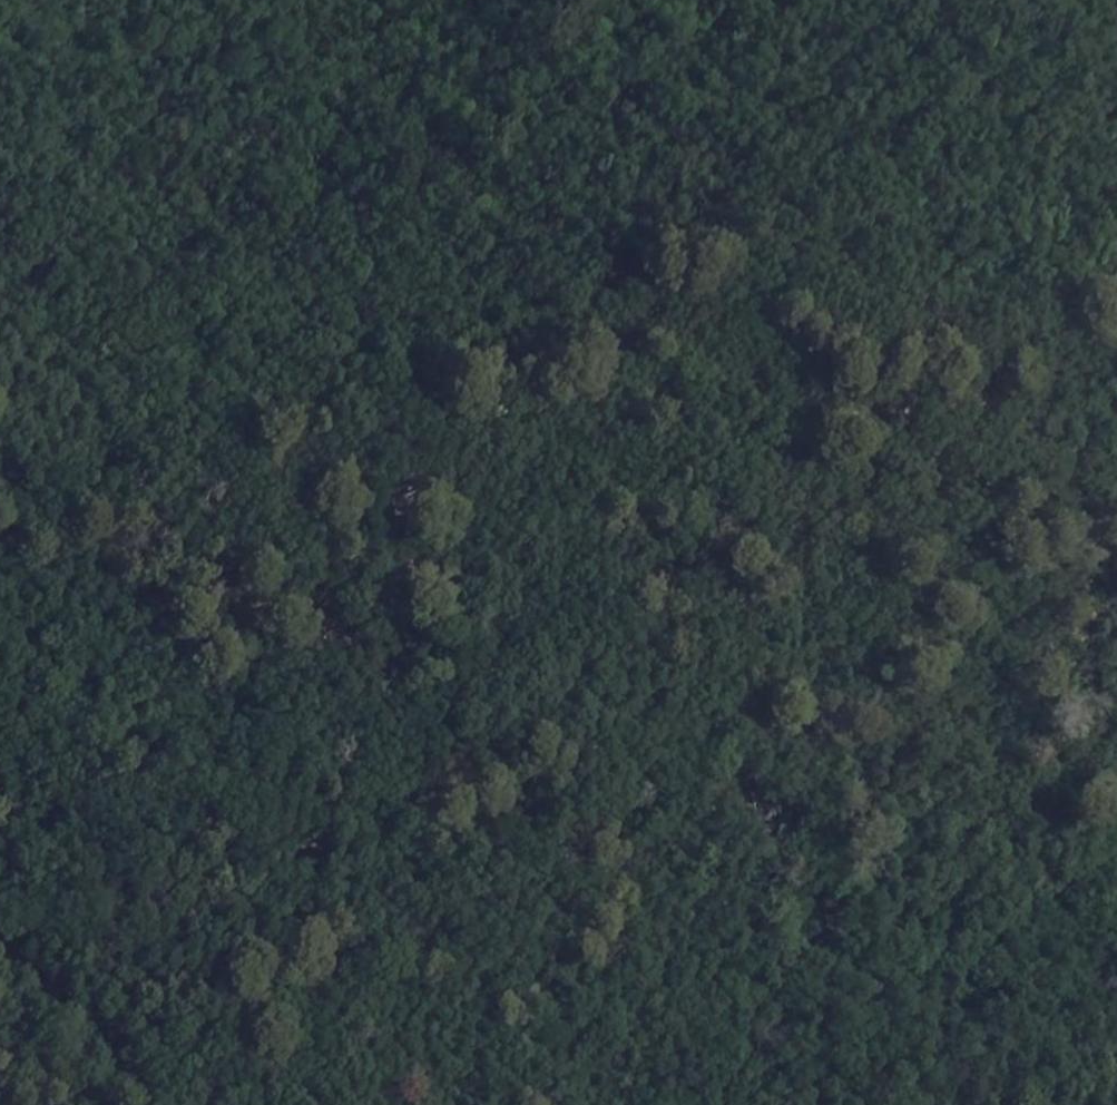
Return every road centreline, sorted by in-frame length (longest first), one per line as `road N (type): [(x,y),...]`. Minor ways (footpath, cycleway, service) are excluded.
road 1 (track): [(0,918),(207,1104)]

